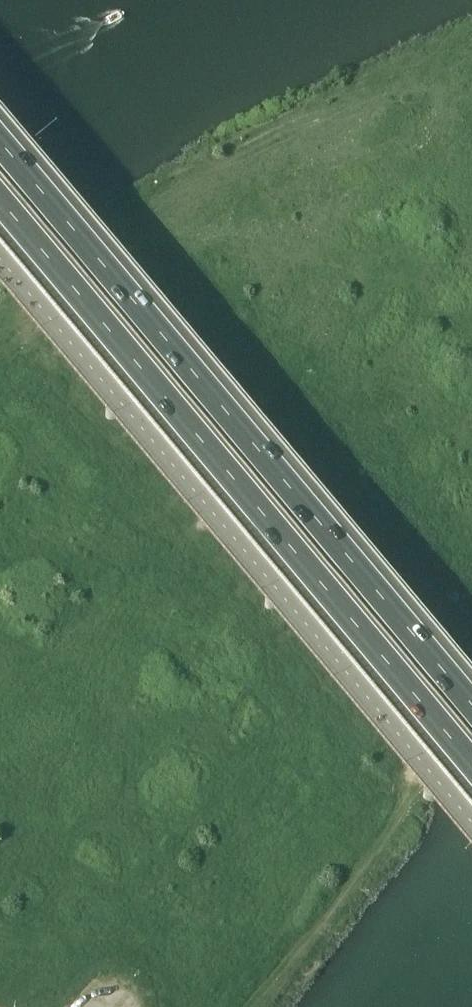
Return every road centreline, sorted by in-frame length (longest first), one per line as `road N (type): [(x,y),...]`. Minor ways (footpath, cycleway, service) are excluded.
road 1 (motorway): [(0,203),(471,765)]
road 2 (motorway): [(471,705),(0,143)]
road 3 (unclassified): [(471,822),(0,260)]

